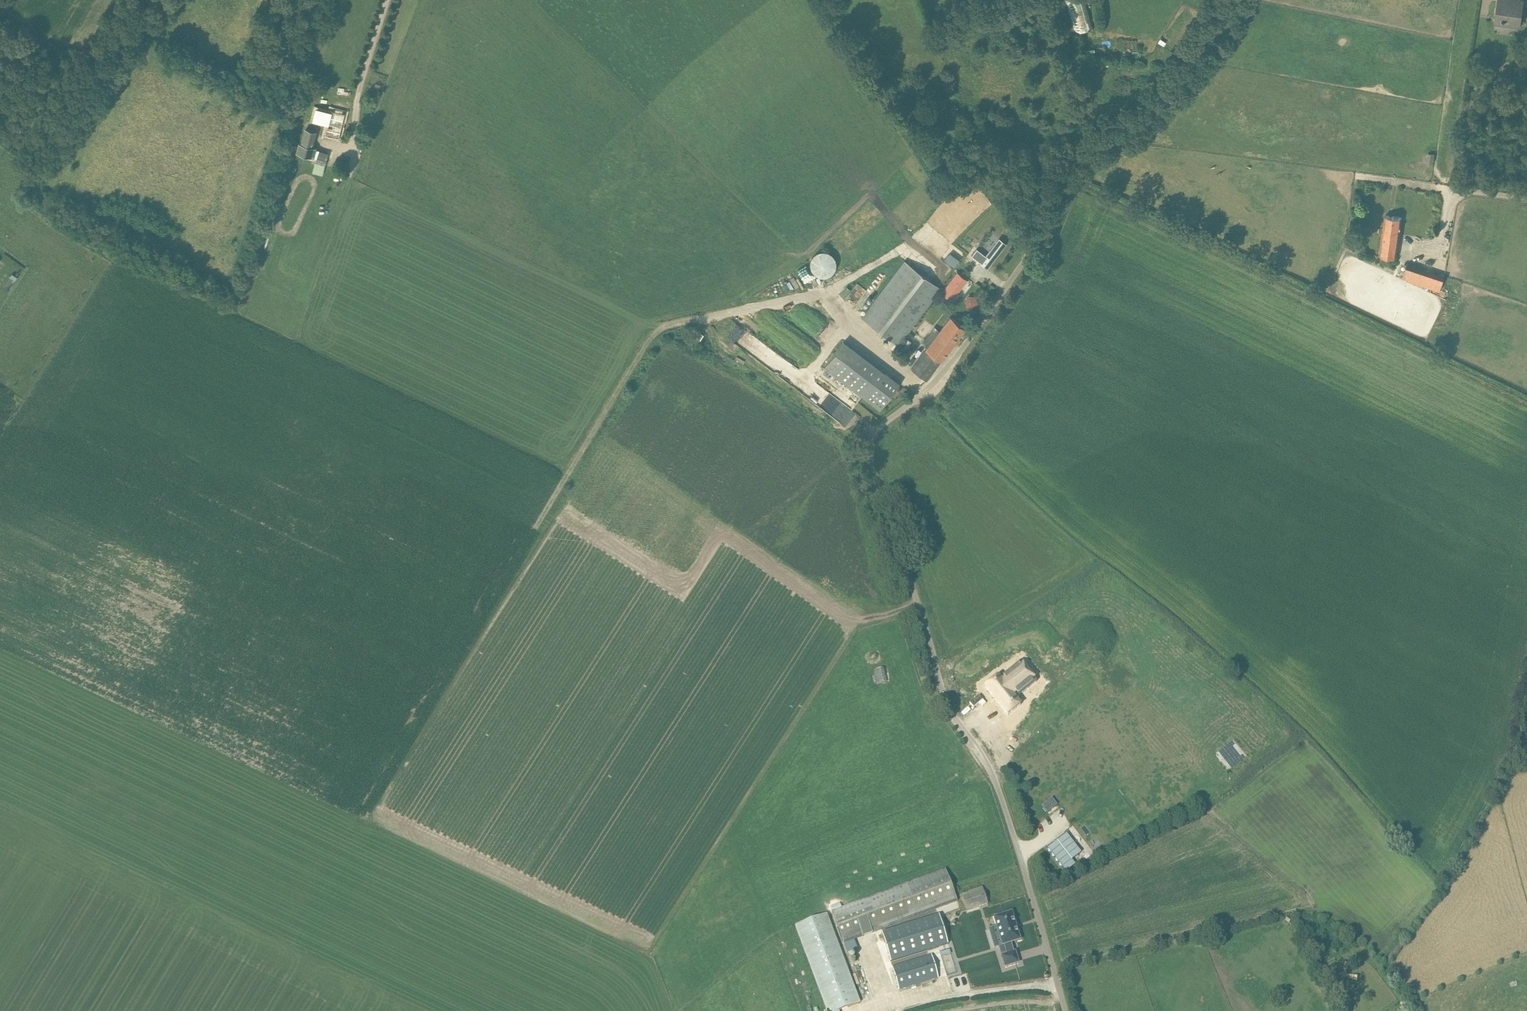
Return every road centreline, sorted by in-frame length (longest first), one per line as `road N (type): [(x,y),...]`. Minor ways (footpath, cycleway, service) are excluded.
road 1 (unclassified): [(1065,1010),(997,784),(946,702),(869,453),(883,424),(962,349),(1040,237),(1069,168),(1162,103),(1234,0)]
road 2 (unclassified): [(1526,199),(1358,176)]
road 3 (track): [(387,0),(360,89),(351,153)]

